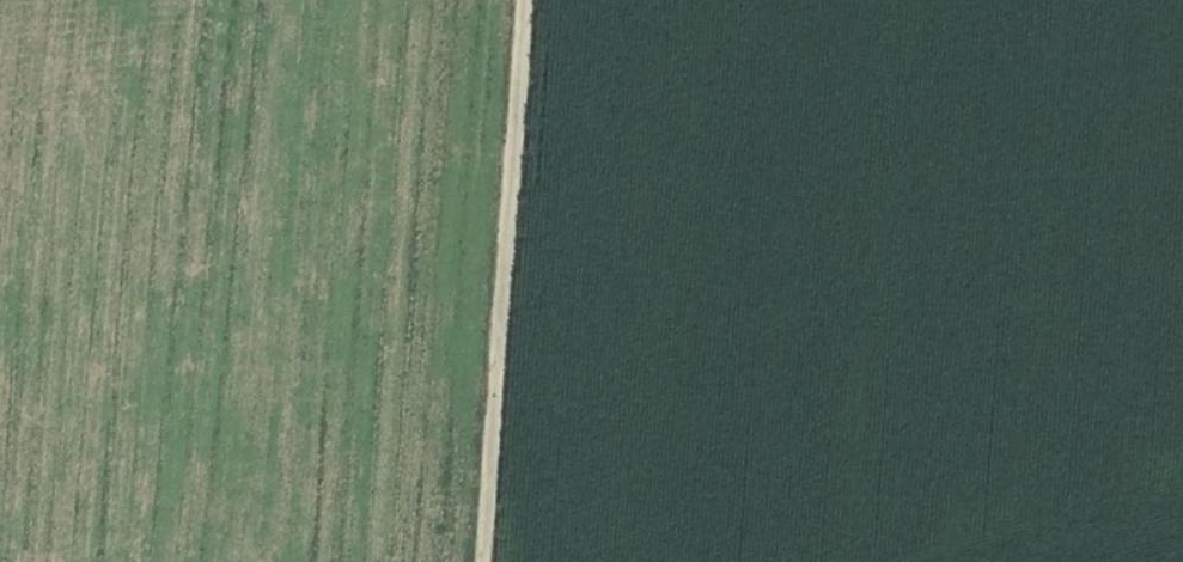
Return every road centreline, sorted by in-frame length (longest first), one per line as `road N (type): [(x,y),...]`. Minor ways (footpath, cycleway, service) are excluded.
road 1 (track): [(488,561),(528,0)]

